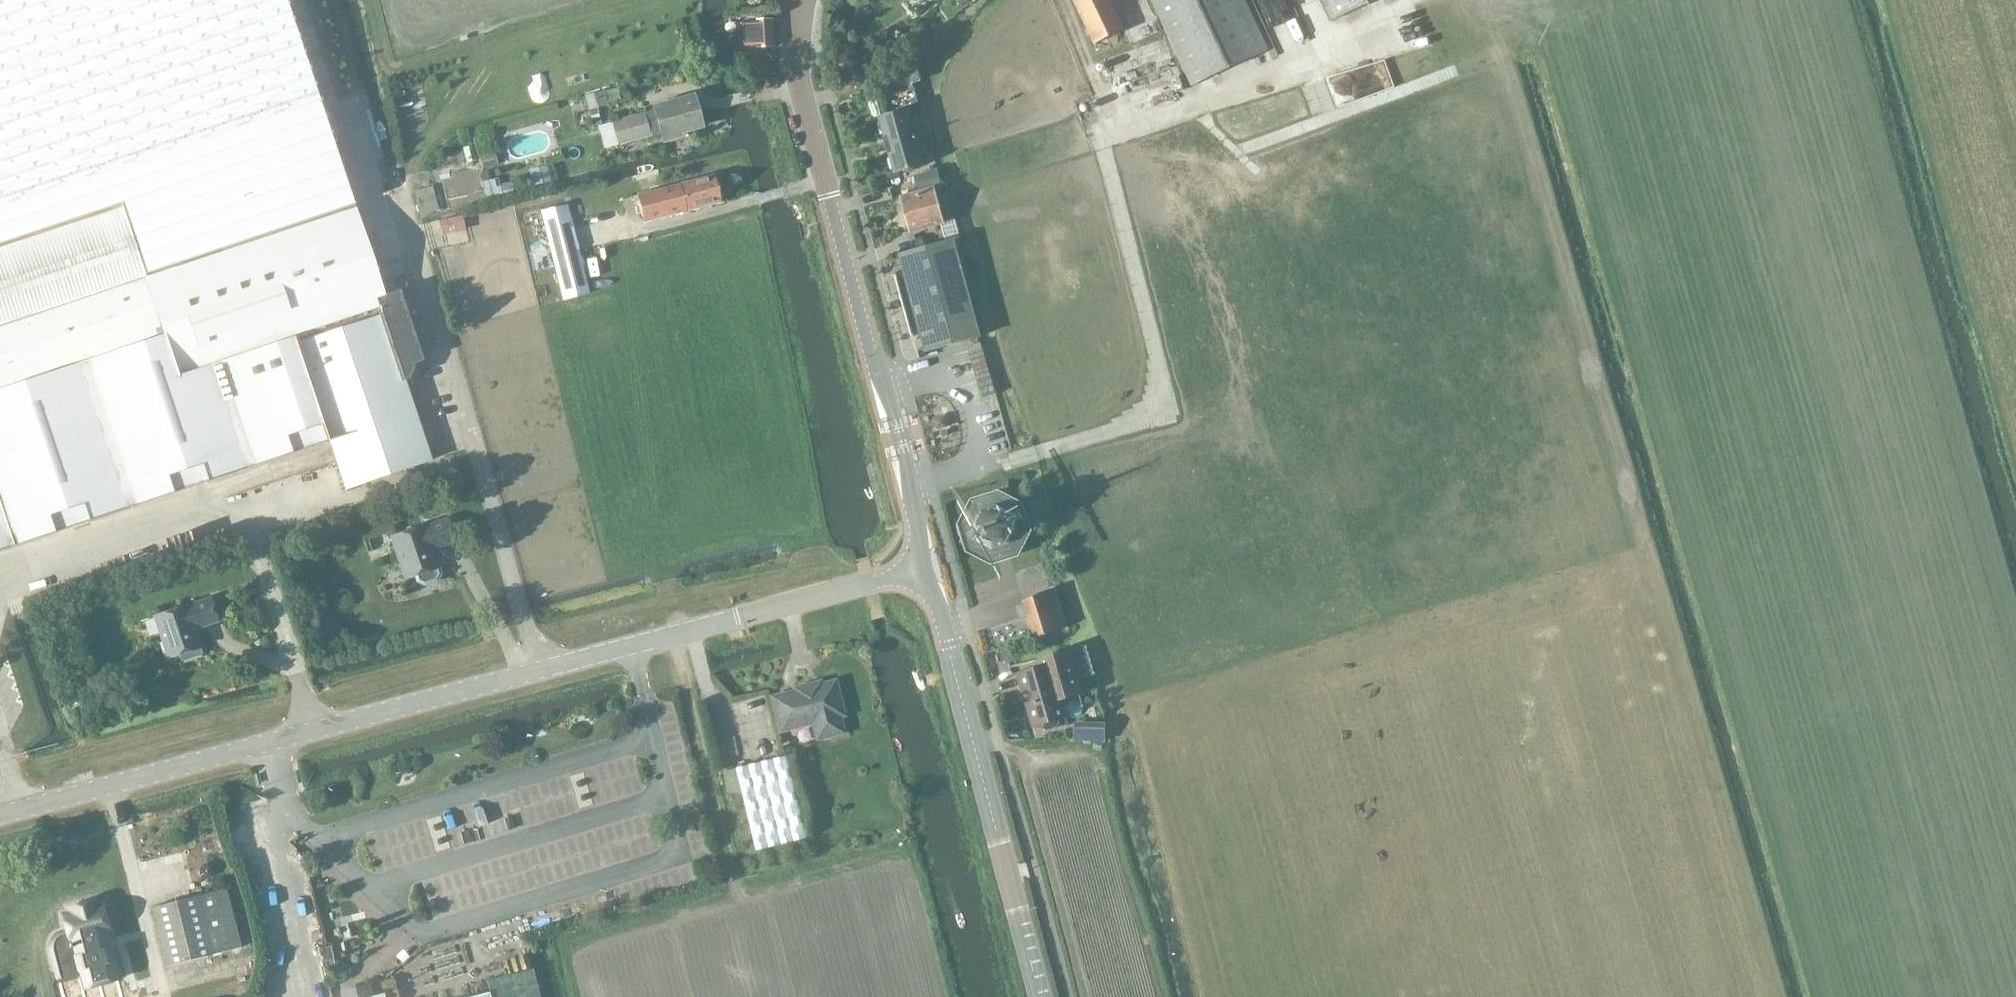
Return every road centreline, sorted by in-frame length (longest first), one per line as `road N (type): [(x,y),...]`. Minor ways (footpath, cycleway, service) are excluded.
road 1 (unclassified): [(0,815),(925,569)]
road 2 (tertiary): [(925,569),(897,436),(805,100),(796,34),(802,0)]
road 3 (tertiary): [(1043,996),(925,569)]

